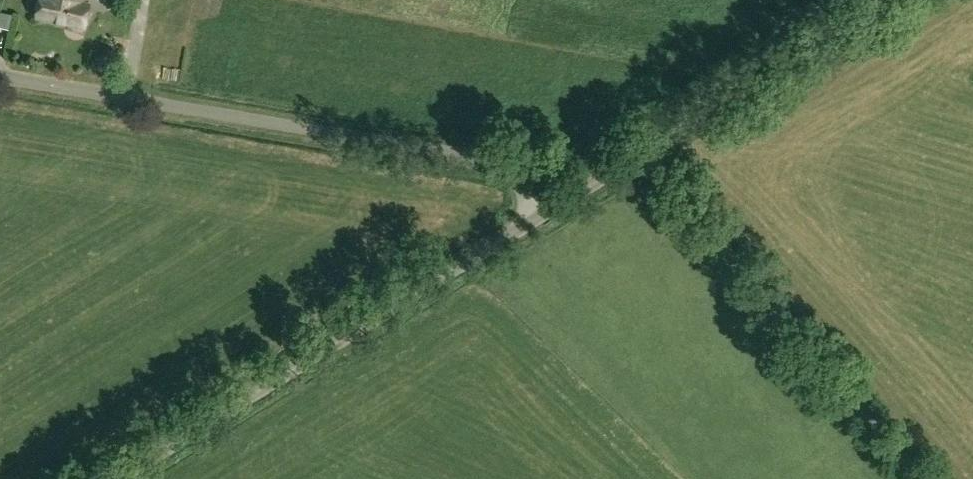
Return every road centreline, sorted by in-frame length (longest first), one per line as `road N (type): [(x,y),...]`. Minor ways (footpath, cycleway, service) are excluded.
road 1 (unclassified): [(531,208),(509,170),(437,150),(0,77)]
road 2 (unclassified): [(106,478),(531,208)]
road 3 (unclassified): [(936,478),(636,143)]
road 4 (unclassified): [(636,143),(870,0)]
road 5 (unclassified): [(531,208),(636,143)]

